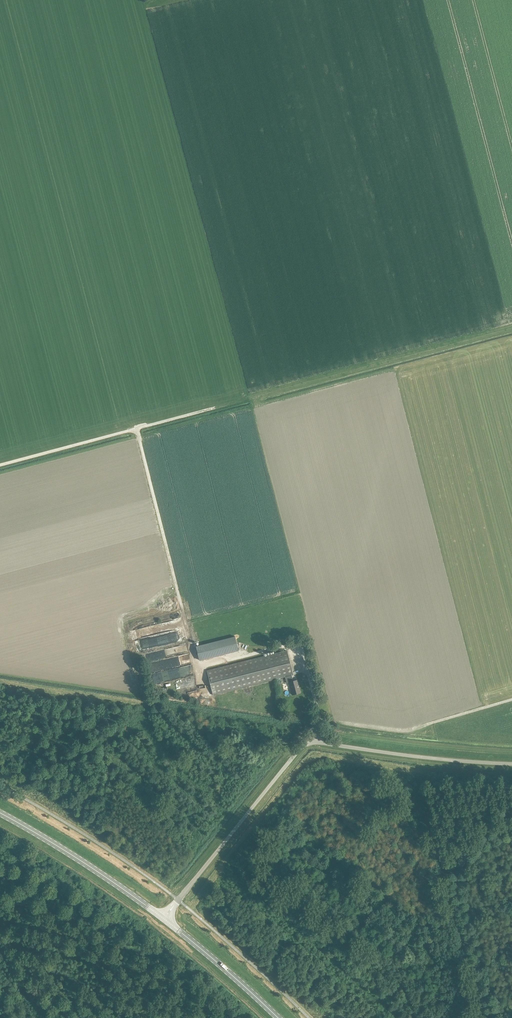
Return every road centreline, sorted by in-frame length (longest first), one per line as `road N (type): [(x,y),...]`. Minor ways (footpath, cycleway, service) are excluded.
road 1 (unclassified): [(163,919),(308,742),(511,765)]
road 2 (secondary): [(0,813),(163,919)]
road 3 (secondary): [(163,919),(277,1017)]

